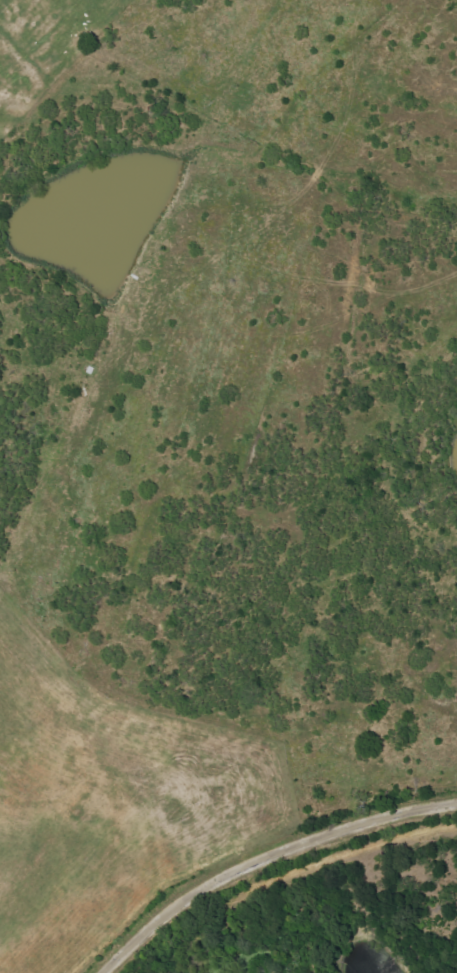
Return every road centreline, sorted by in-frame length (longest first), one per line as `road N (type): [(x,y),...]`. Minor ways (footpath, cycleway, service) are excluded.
road 1 (residential): [(100,972),(147,935),(320,841),(456,803)]

